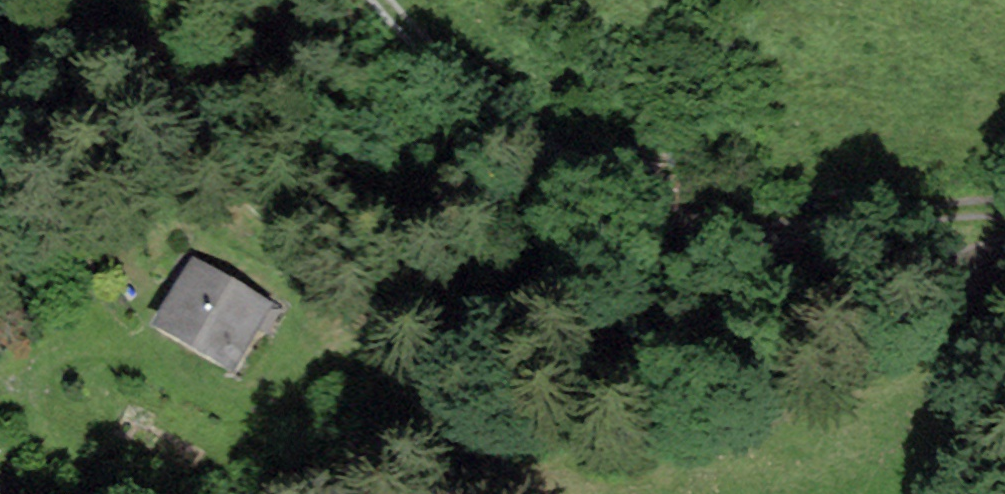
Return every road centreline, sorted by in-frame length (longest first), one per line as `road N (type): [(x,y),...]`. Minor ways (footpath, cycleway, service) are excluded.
road 1 (track): [(234,493),(849,242),(1004,232)]
road 2 (track): [(1004,209),(651,218),(531,168),(380,0)]

